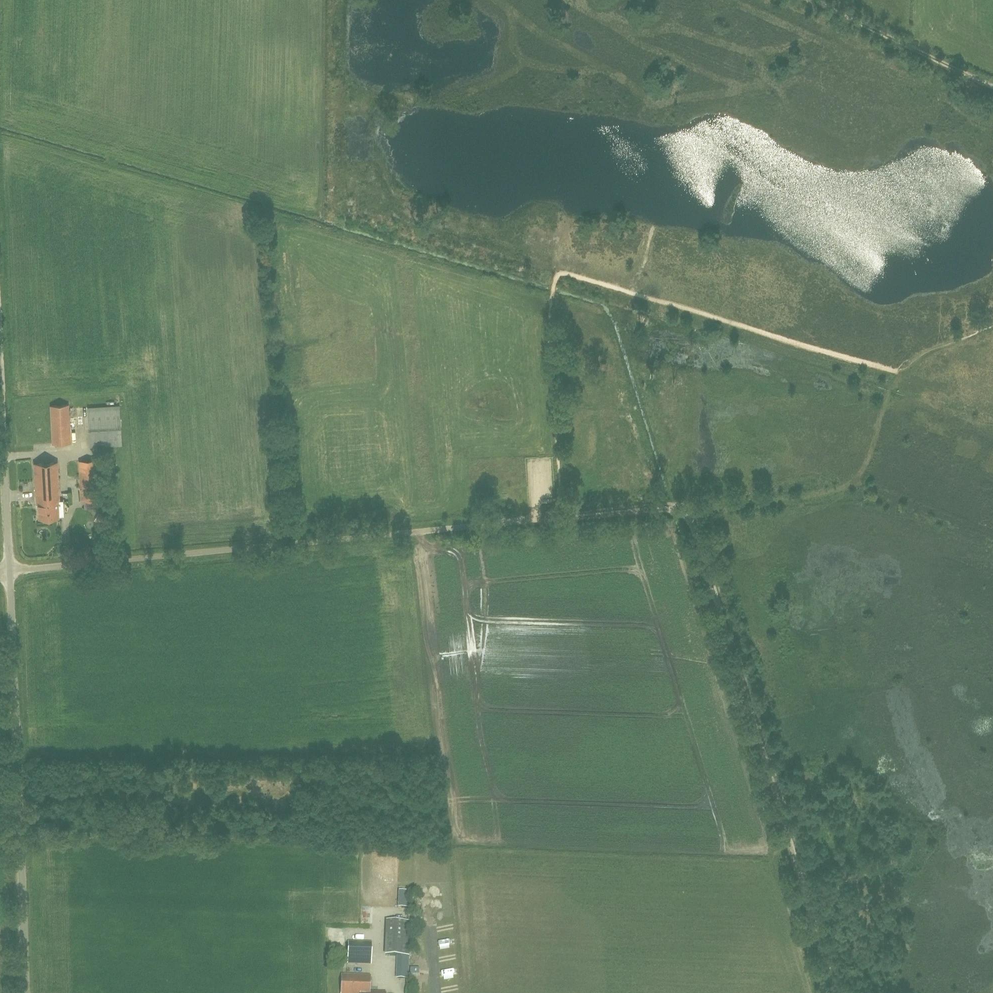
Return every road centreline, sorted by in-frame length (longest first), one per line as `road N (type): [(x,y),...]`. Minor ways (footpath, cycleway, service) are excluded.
road 1 (track): [(836,992),(692,523),(670,509),(535,522)]
road 2 (unclassified): [(10,570),(472,528)]
road 3 (unclassified): [(22,992),(10,570)]
road 4 (track): [(992,93),(803,0)]
road 5 (unclassified): [(10,570),(0,428)]

